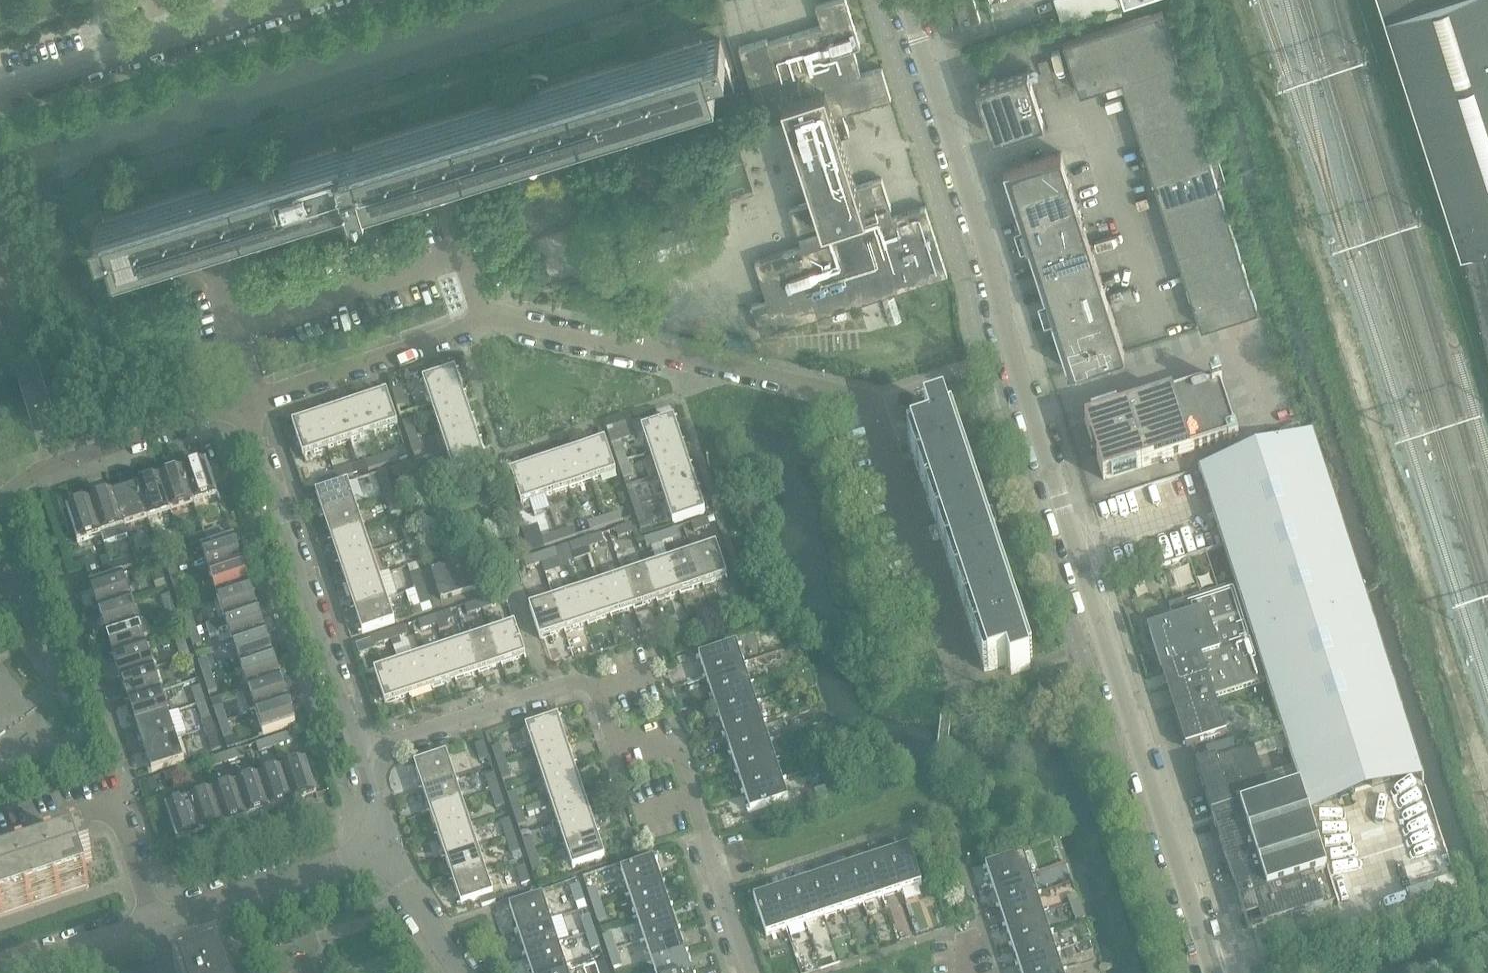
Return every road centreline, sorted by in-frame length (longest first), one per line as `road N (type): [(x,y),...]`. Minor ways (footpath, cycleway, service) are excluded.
road 1 (residential): [(898,0),(1211,972)]
road 2 (residential): [(246,406),(484,324),(668,357),(877,409),(969,681)]
road 3 (residential): [(754,972),(682,748),(610,741),(590,681),(367,755)]
road 4 (residential): [(367,755),(246,406)]
road 5 (residential): [(0,498),(57,463),(246,406)]
road 6 (residential): [(156,919),(119,802),(0,840)]
road 7 (residential): [(156,919),(387,845)]
road 8 (residential): [(123,58),(317,0)]
road 9 (residential): [(461,972),(387,845)]
road 10 (residential): [(0,93),(123,58)]

